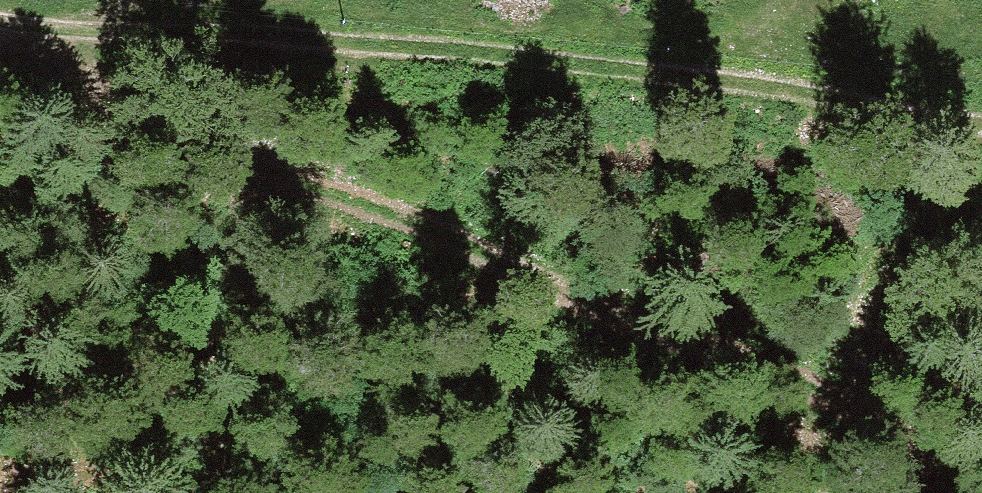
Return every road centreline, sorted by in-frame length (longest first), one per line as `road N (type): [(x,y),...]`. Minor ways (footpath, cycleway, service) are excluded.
road 1 (track): [(20,32),(277,180),(475,249),(879,415),(955,492)]
road 2 (track): [(0,31),(593,49),(774,91),(981,115)]
road 3 (track): [(879,415),(852,341),(880,275),(955,203),(981,190)]

